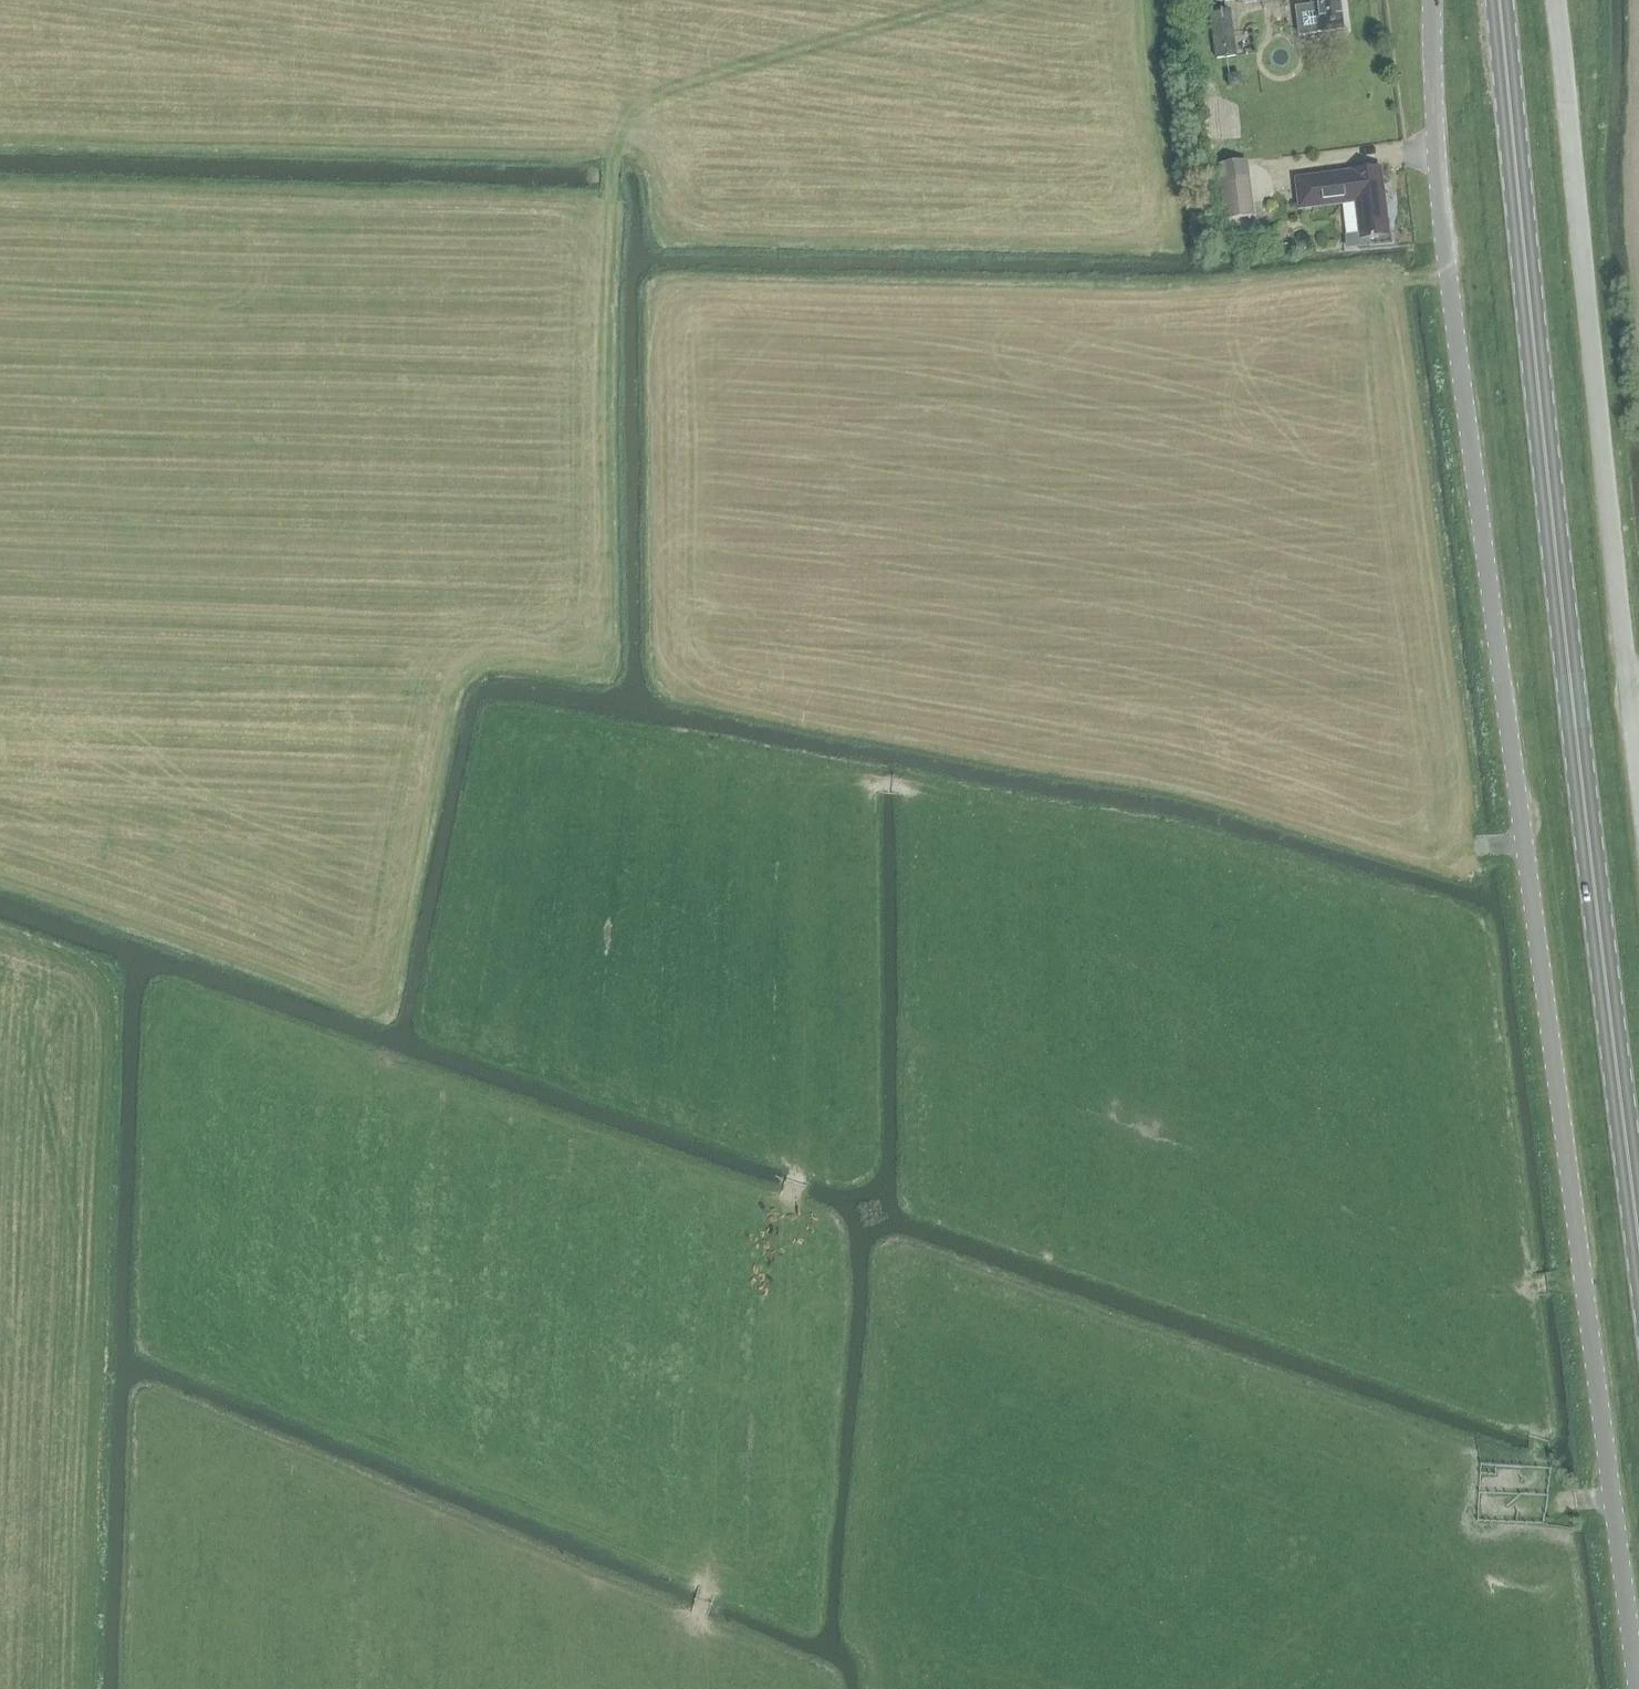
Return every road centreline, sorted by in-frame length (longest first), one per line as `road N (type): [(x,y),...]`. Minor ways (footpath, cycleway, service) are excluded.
road 1 (unclassified): [(1638,1688),(1444,249),(1433,0)]
road 2 (primary): [(1638,1250),(1498,0)]
road 3 (unclassified): [(1552,0),(1638,778)]

